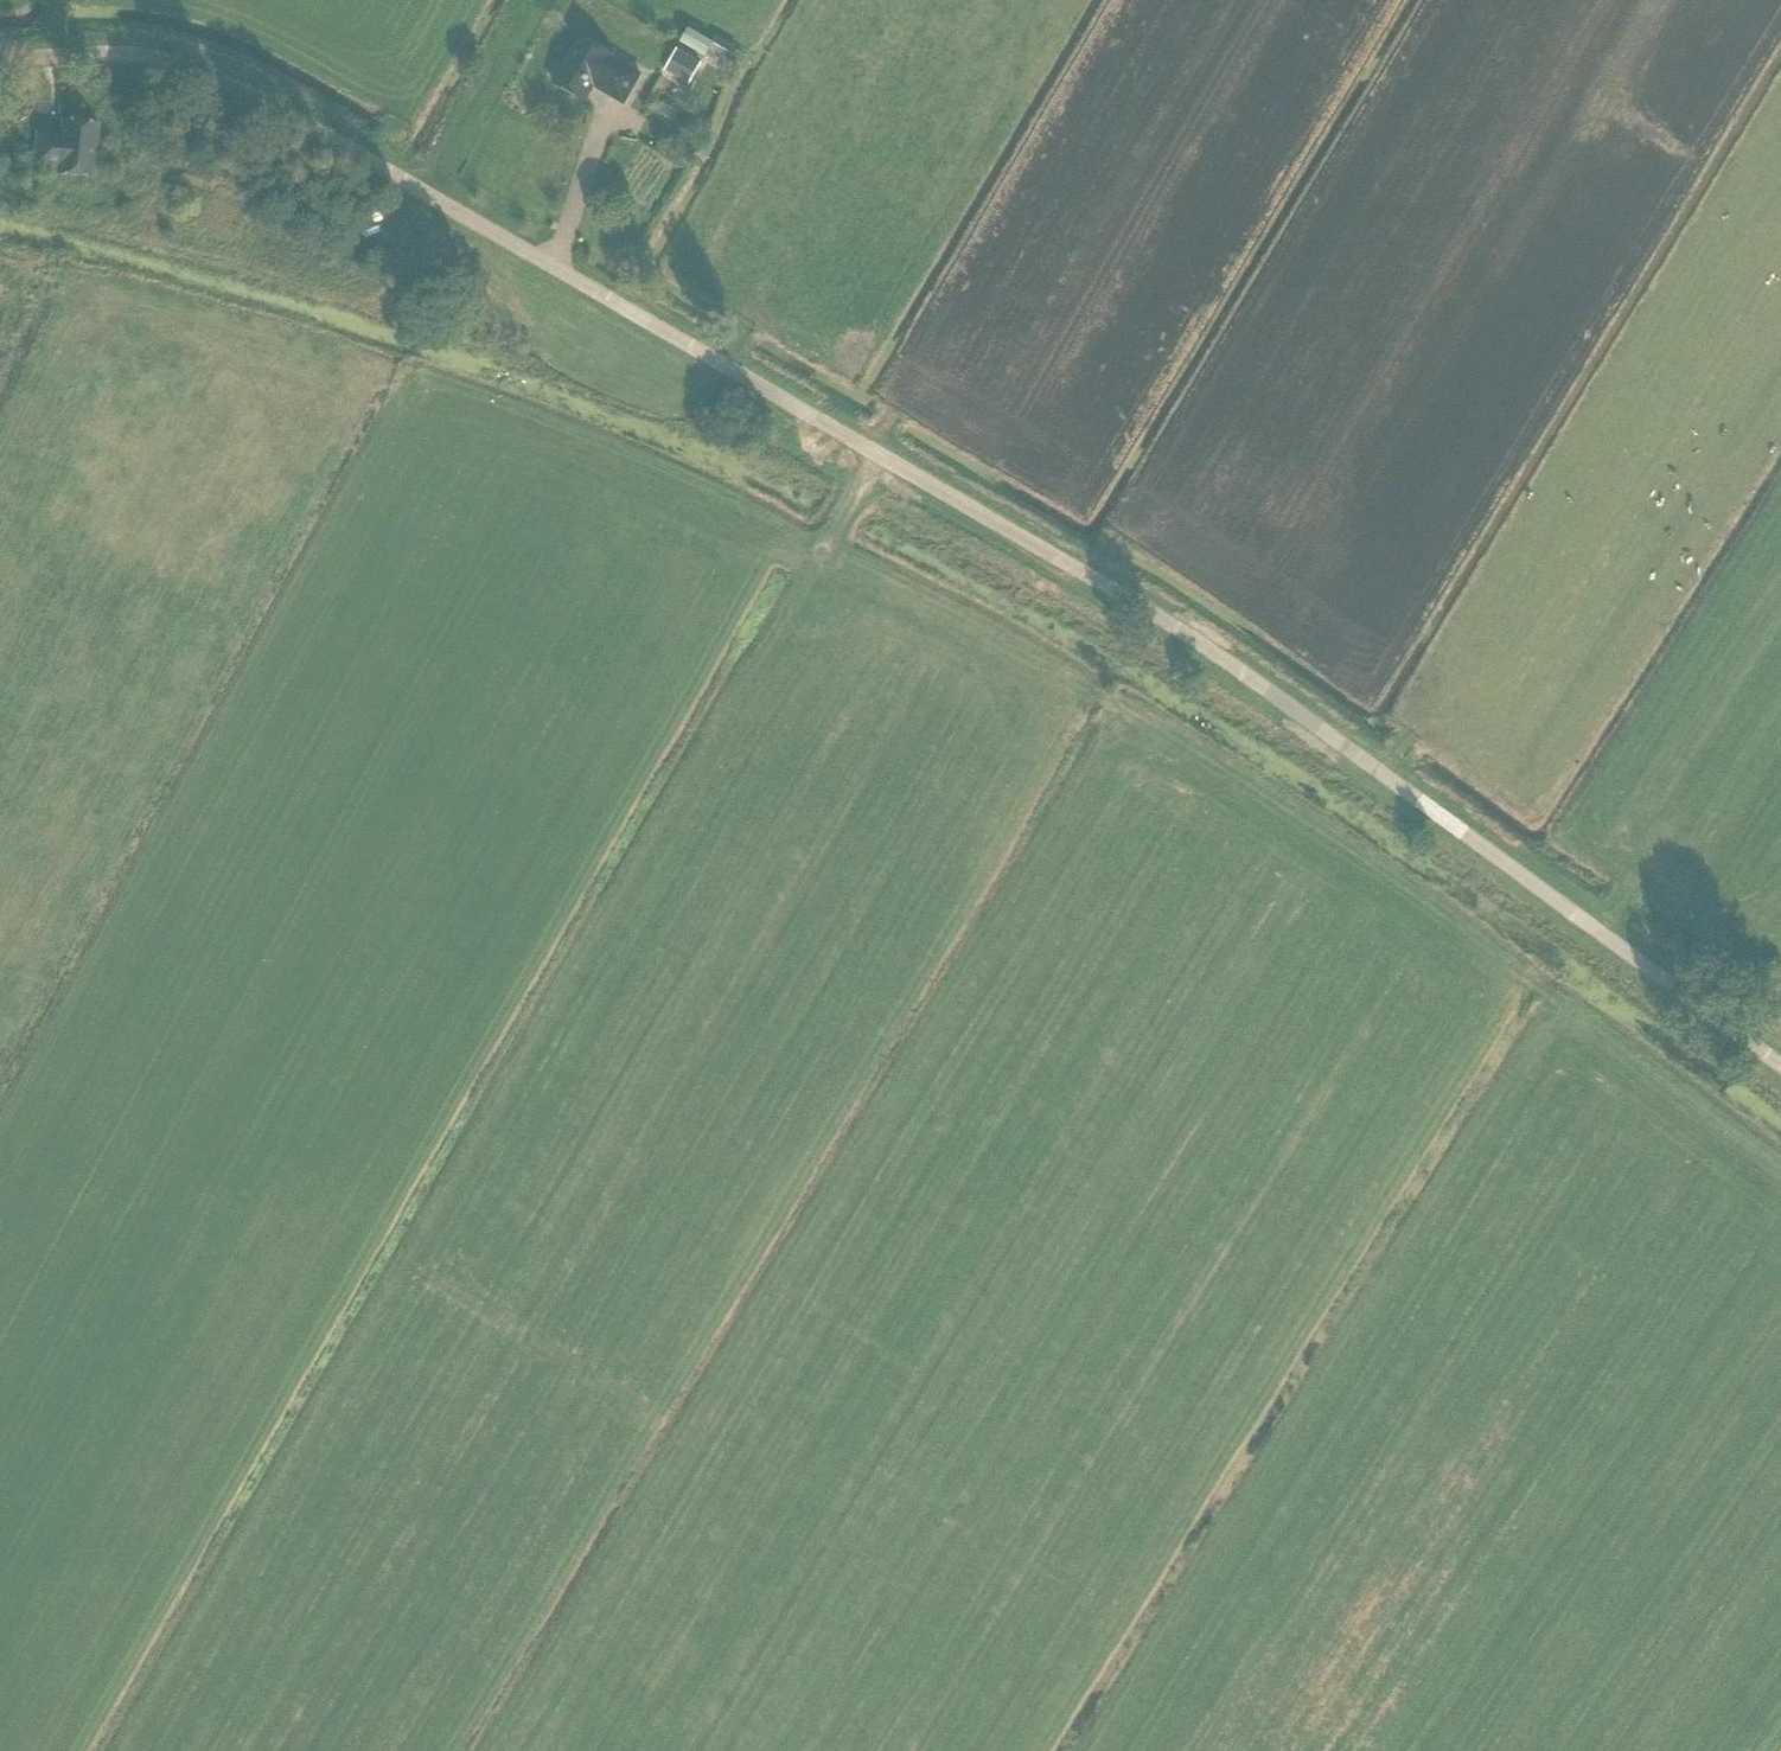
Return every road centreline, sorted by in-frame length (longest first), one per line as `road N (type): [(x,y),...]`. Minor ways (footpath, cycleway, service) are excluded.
road 1 (unclassified): [(1780,1067),(1185,640),(316,136),(199,76),(99,60),(0,66)]

